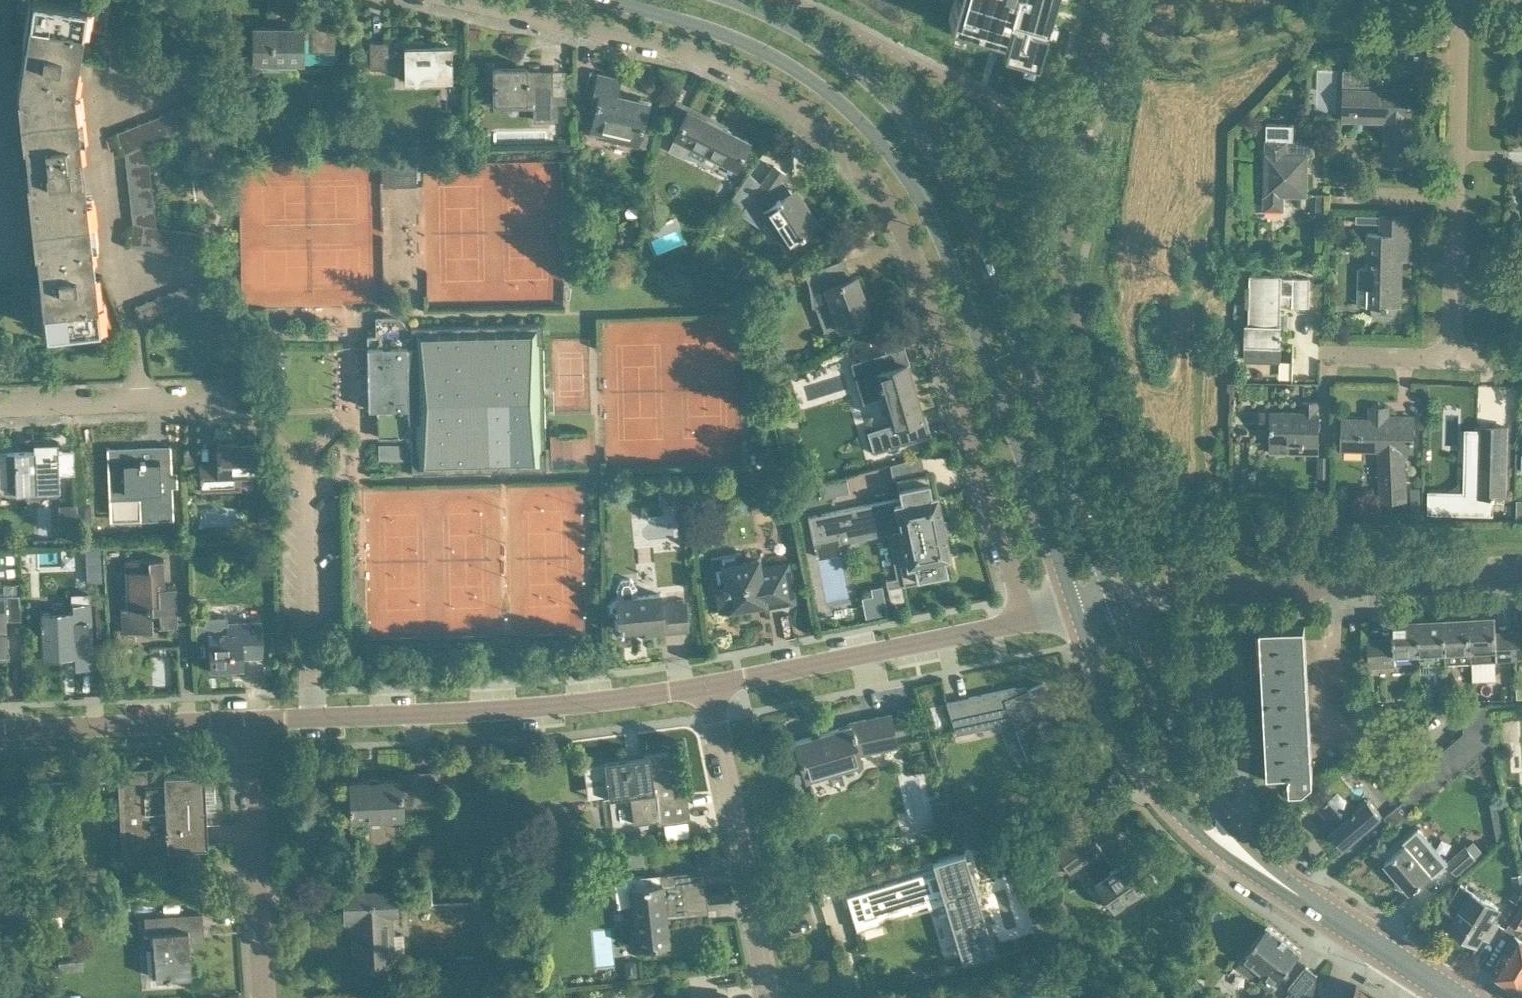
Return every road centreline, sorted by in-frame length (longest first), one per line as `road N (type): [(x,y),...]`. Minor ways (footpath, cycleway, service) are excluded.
road 1 (residential): [(459,0),(690,52),(760,81),(855,162),(900,223),(926,286),(1026,617)]
road 2 (tertiary): [(608,0),(776,54),(888,151),(945,245),(1074,603)]
road 3 (tertiary): [(1107,590),(960,196),(890,100),(828,50),(727,0)]
road 4 (tertiary): [(707,686),(497,710),(250,720)]
road 5 (residential): [(1107,590),(1521,574)]
road 6 (tertiary): [(1074,603),(1120,733),(1166,800),(1216,854),(1280,887)]
road 7 (tertiary): [(1280,887),(1167,733),(1107,590)]
road 8 (tertiary): [(1026,617),(707,686)]
road 9 (residential): [(771,997),(707,686)]
road 10 (residential): [(266,997),(250,720)]
road 11 (tertiary): [(250,720),(0,728)]
road 12 (residential): [(0,407),(239,396)]
road 13 (tertiary): [(1280,887),(1457,997)]
road 14 (residential): [(1463,197),(1464,0)]
road 15 (residential): [(1461,366),(1463,197)]
road 16 (residential): [(1461,366),(1336,365)]
road 17 (residential): [(1342,194),(1463,197)]

